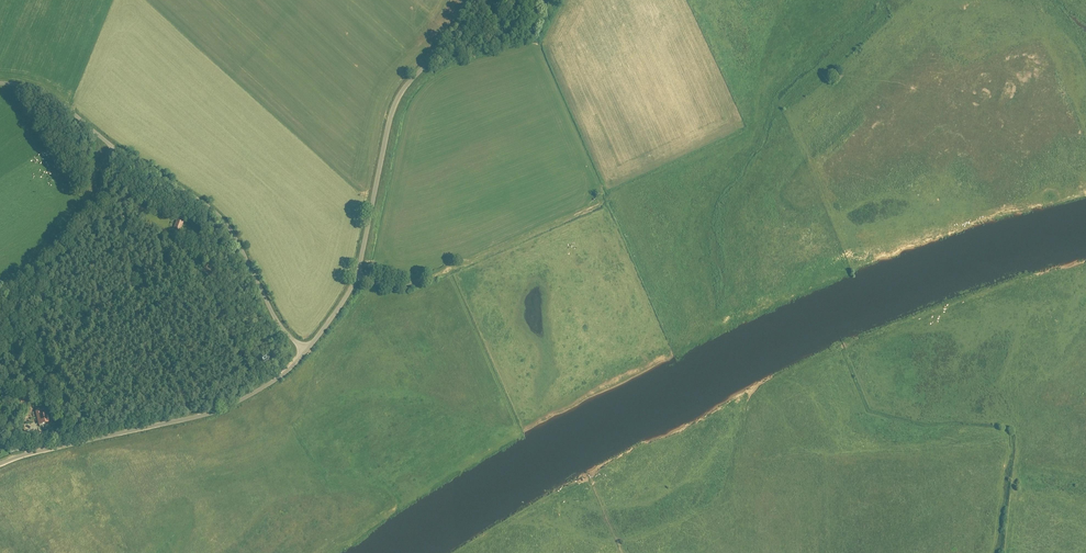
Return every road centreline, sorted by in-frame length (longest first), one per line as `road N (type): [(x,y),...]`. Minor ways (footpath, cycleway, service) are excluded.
road 1 (unclassified): [(306,350),(280,325),(231,229),(211,209),(119,151),(55,98),(0,83)]
road 2 (unclassified): [(306,350),(358,275),(399,96),(459,33),(477,0)]
road 3 (unclassified): [(0,464),(211,413),(283,374),(306,350)]
road 4 (track): [(358,275),(415,282),(606,199)]
road 5 (track): [(0,339),(15,295),(88,220),(114,147)]

